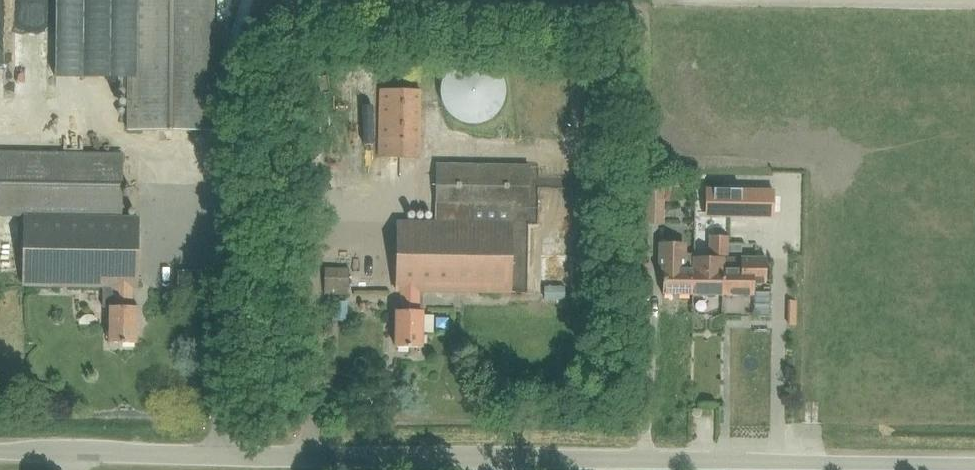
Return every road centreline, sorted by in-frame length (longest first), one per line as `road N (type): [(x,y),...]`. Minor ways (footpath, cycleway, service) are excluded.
road 1 (unclassified): [(0,452),(974,465)]

